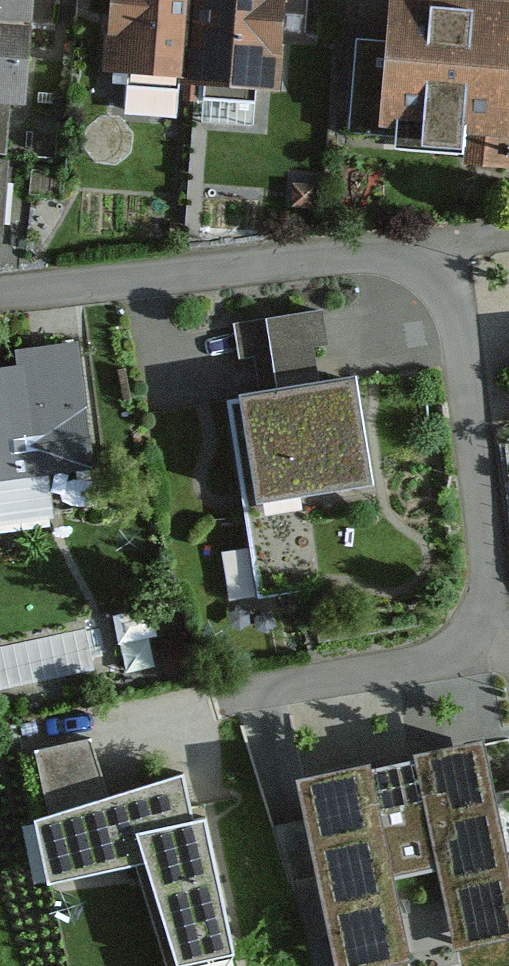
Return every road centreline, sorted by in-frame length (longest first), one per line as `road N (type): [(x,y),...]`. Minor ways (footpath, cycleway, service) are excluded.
road 1 (residential): [(494,628),(462,320),(437,279),(398,260),(352,260),(0,296)]
road 2 (residential): [(494,628),(474,649),(214,700)]

